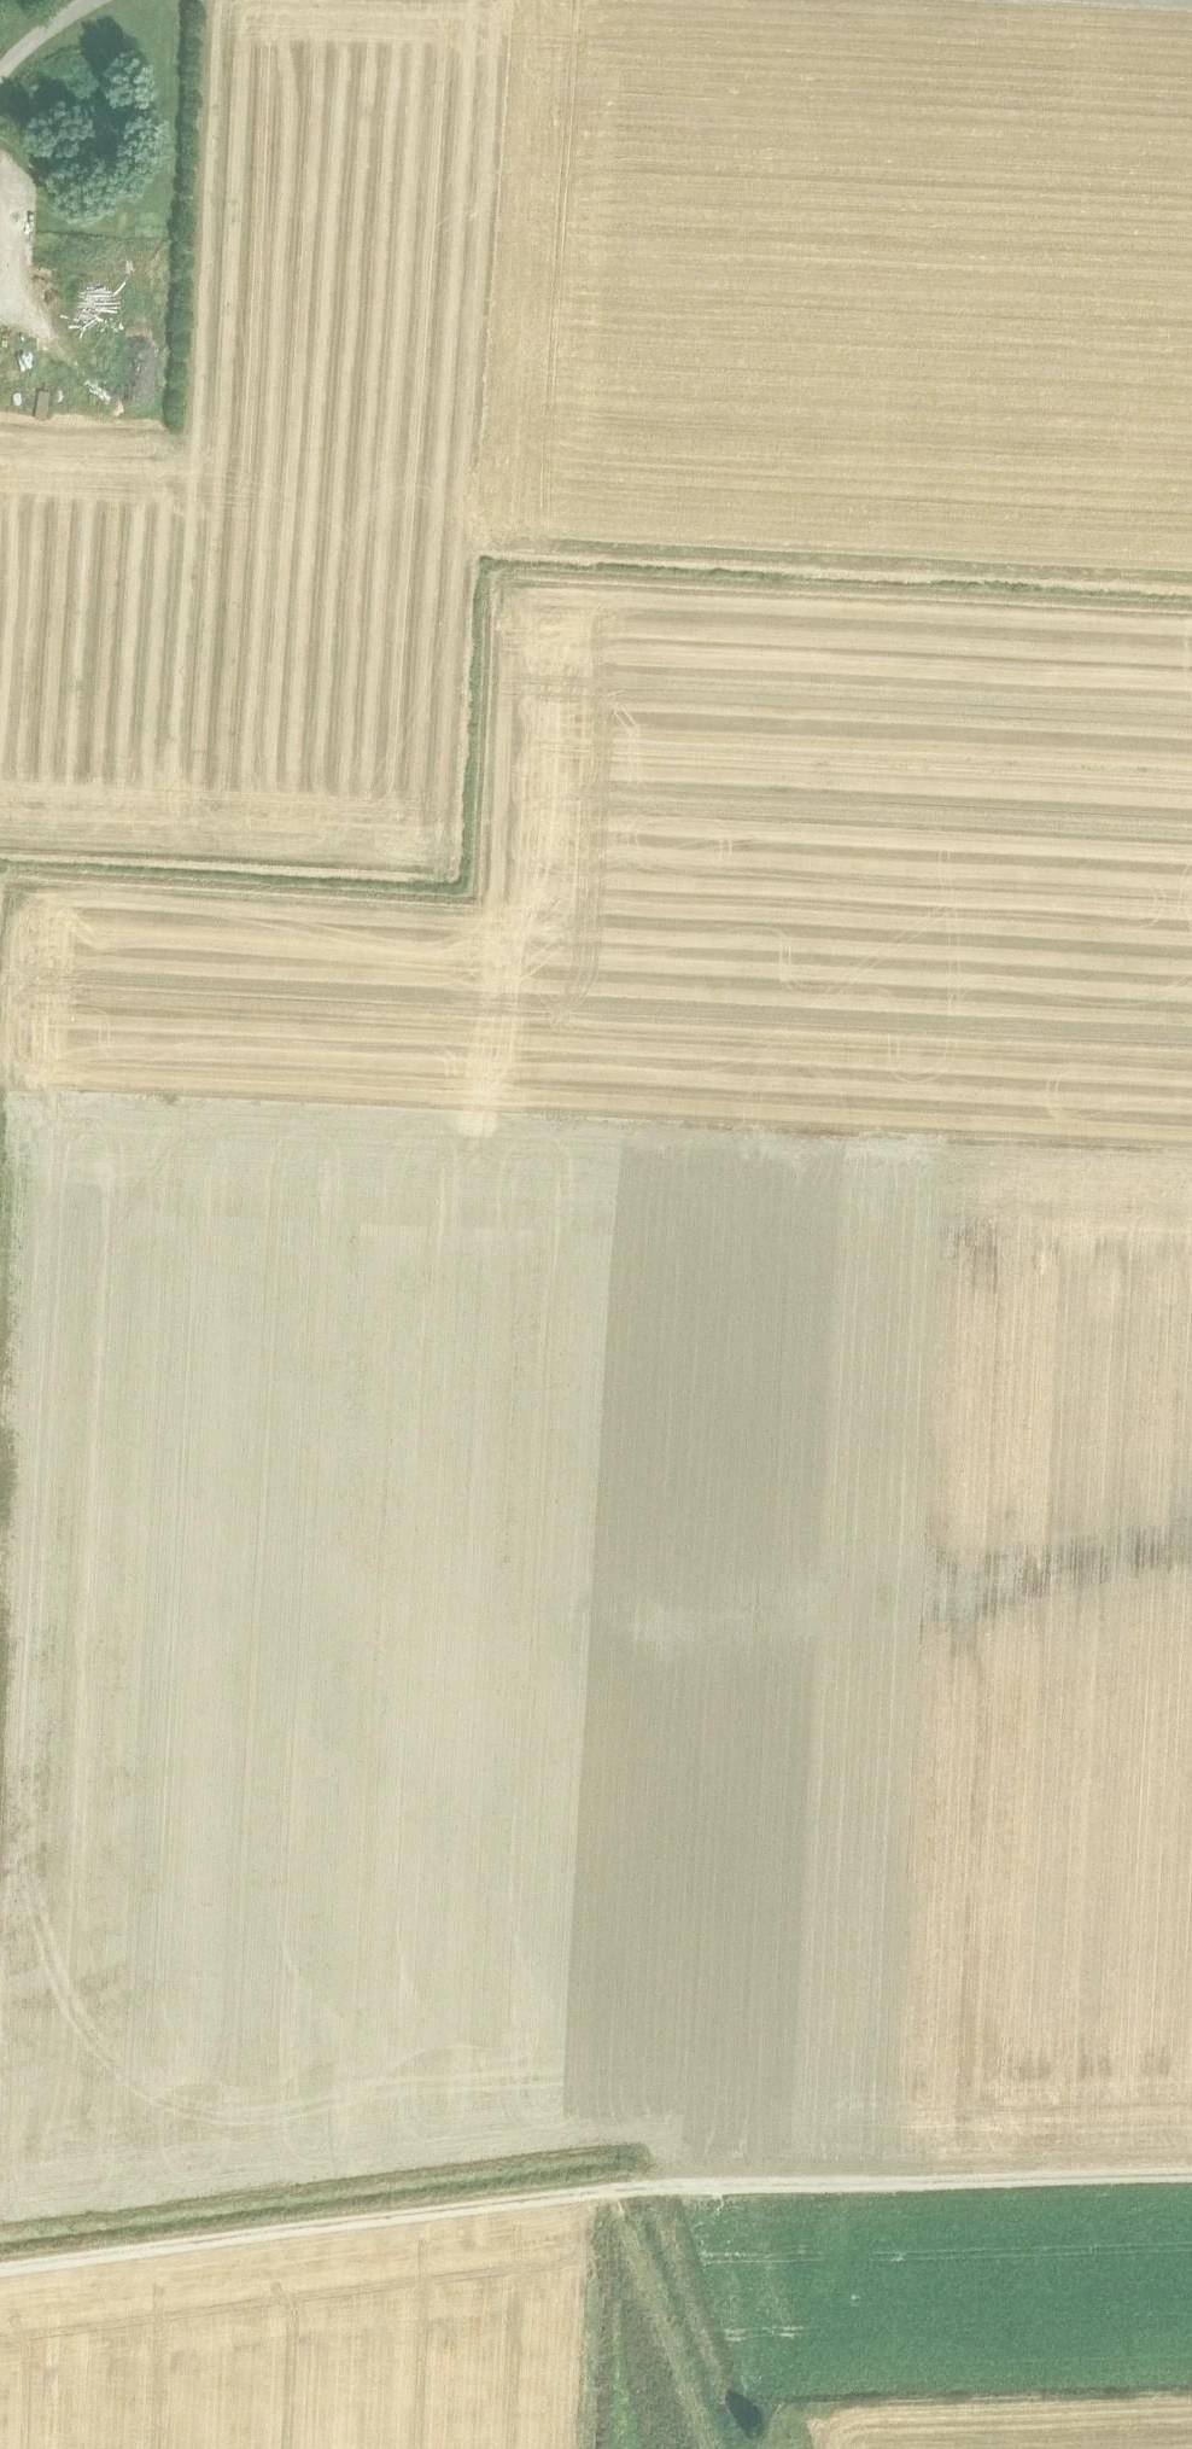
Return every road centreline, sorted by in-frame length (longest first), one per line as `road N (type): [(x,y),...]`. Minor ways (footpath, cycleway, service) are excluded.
road 1 (track): [(0,2270),(655,2187),(1191,2170)]

